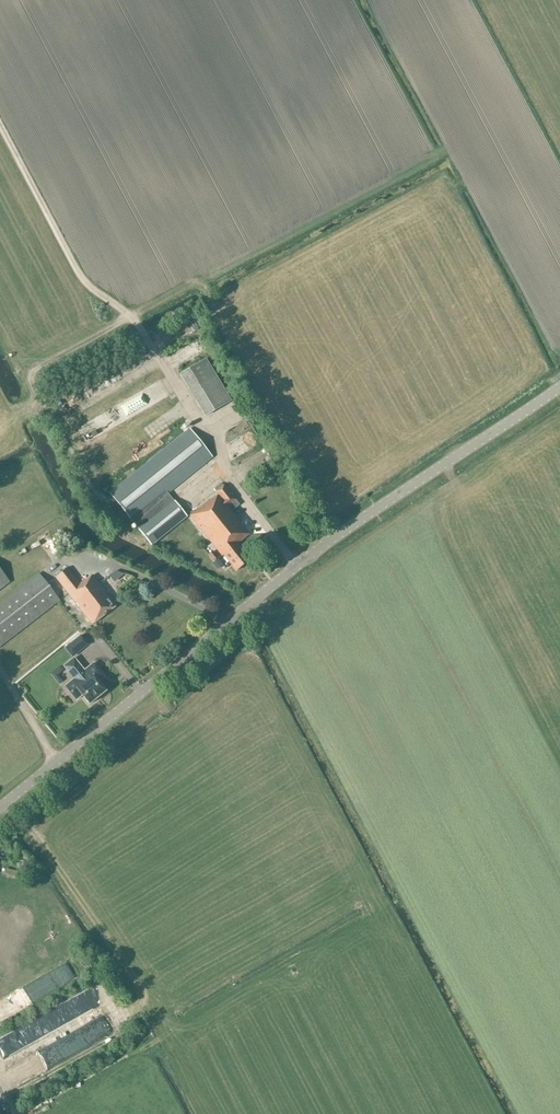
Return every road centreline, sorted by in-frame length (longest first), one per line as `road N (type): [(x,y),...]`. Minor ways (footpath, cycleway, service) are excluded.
road 1 (tertiary): [(0,810),(322,548),(559,390)]

